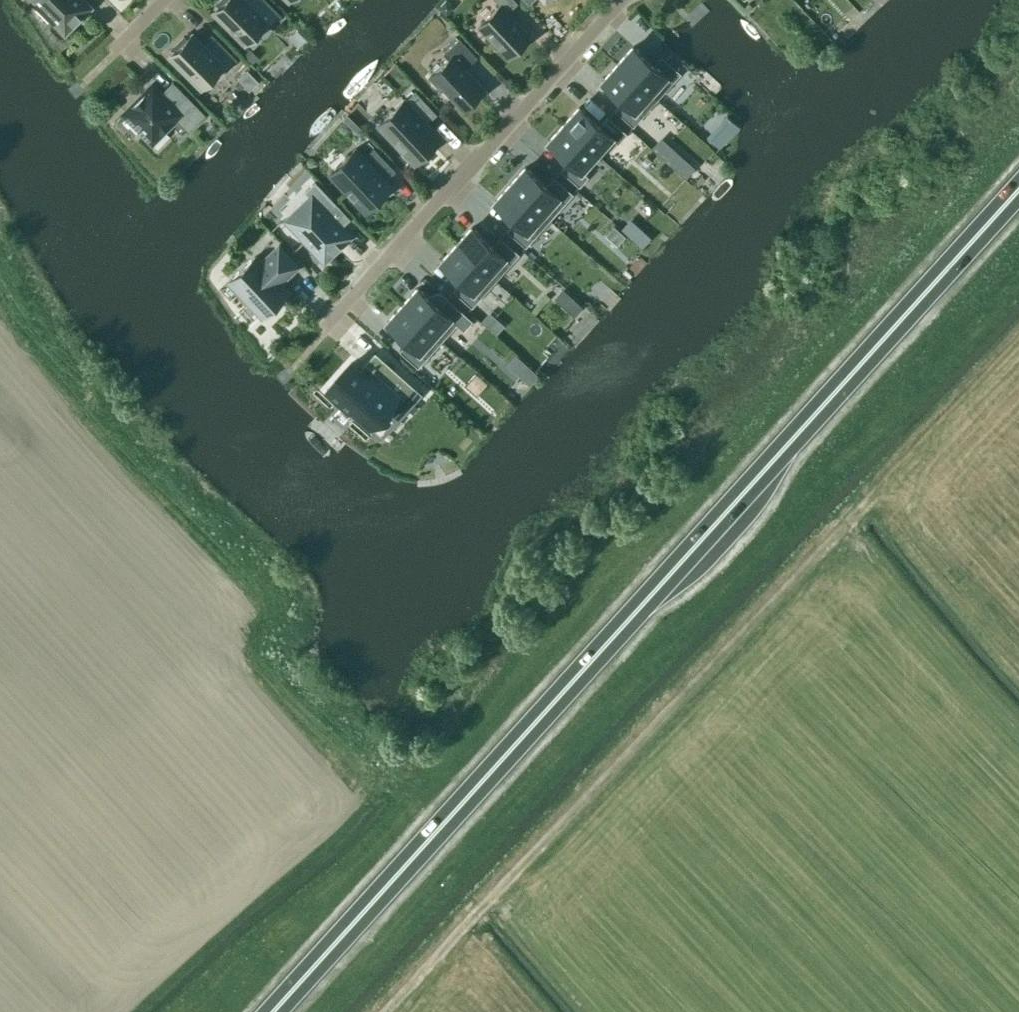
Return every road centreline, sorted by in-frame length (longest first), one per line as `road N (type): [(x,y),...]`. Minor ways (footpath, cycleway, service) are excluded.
road 1 (trunk): [(272,1011),(1018,187)]
road 2 (track): [(877,488),(384,1011)]
road 3 (residential): [(327,324),(614,0)]

